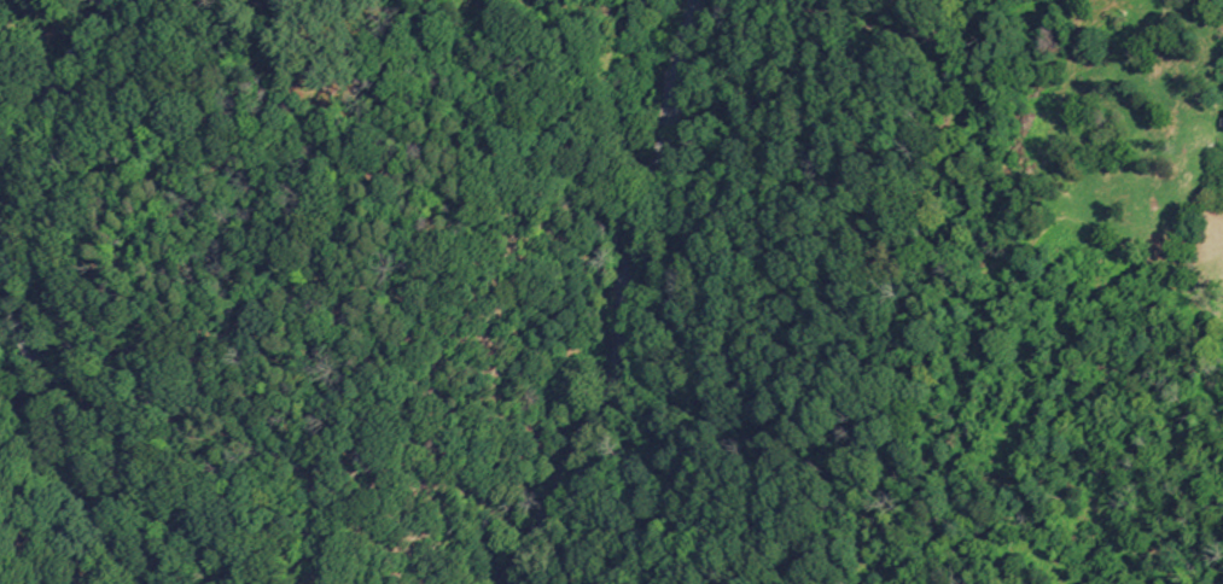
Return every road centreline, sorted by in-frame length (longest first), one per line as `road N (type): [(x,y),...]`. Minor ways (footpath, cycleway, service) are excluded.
road 1 (secondary): [(123,583),(18,327),(8,252),(39,123),(112,0)]
road 2 (residential): [(513,583),(613,391),(627,292),(698,0)]

